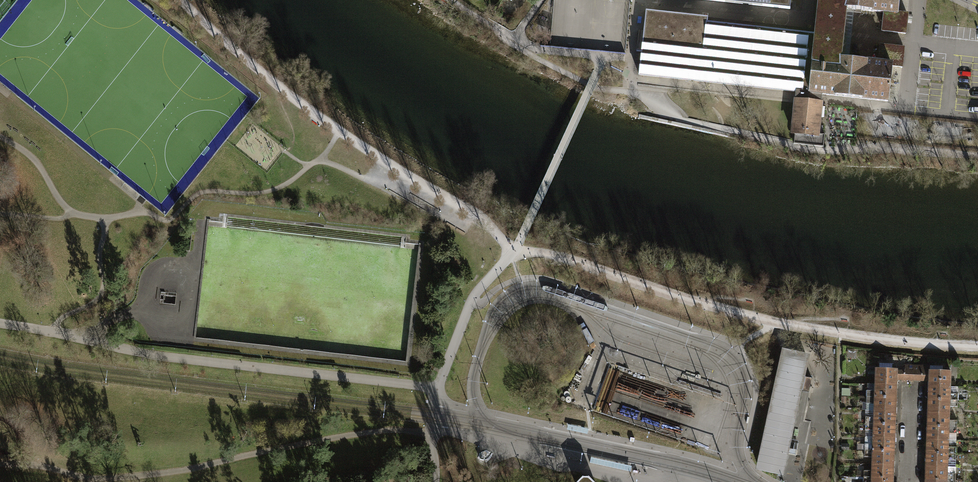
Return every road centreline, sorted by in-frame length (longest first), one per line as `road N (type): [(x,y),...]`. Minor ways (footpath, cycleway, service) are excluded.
road 1 (unknown): [(516,249),(786,324),(977,347)]
road 2 (track): [(182,0),(298,102),(516,249)]
road 3 (track): [(437,388),(471,302),(516,249)]

